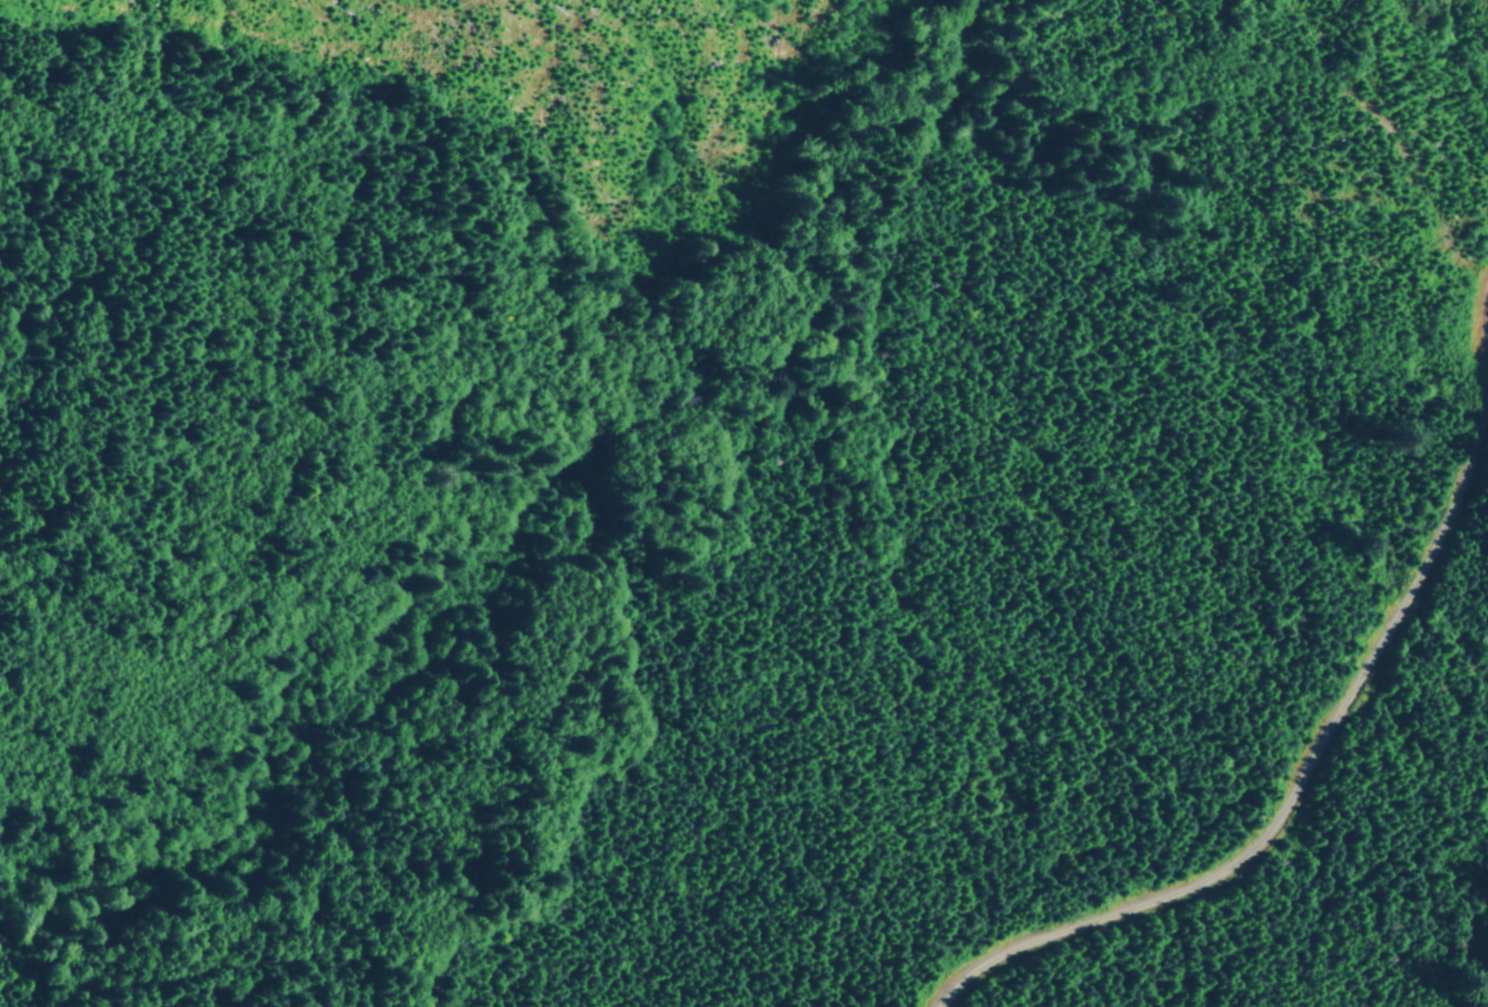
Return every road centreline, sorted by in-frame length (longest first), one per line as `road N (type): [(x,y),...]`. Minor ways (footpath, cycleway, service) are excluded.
road 1 (track): [(941,1006),(976,966),(1015,945),(1197,884),(1245,858),(1275,826),(1428,567),(1487,430)]

